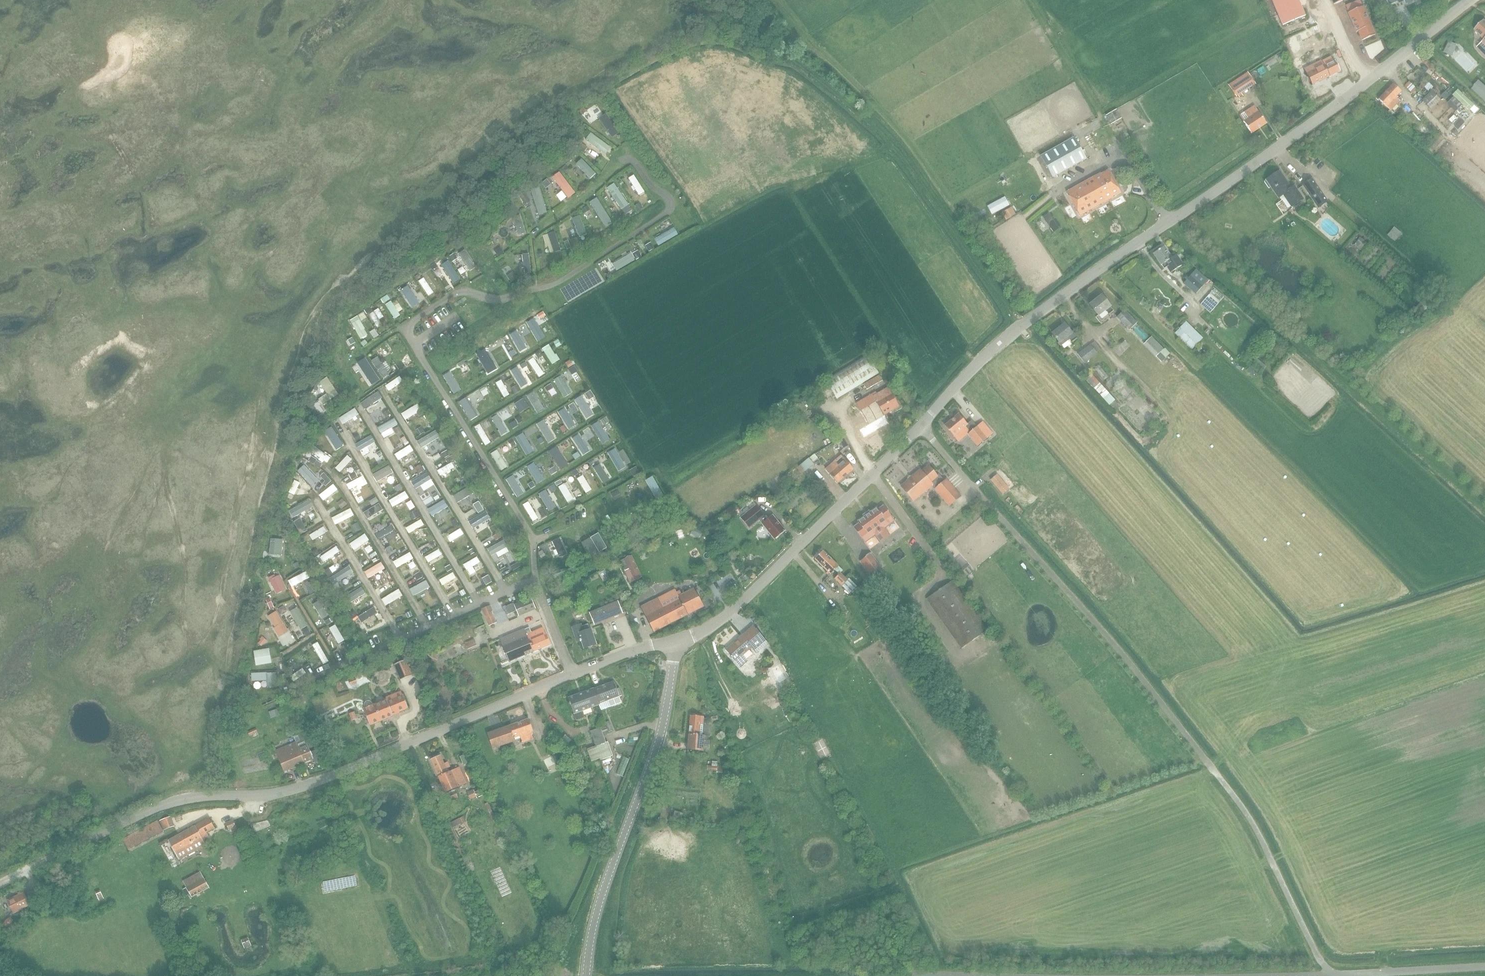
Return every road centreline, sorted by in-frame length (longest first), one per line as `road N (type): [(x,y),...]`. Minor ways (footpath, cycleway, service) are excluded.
road 1 (unclassified): [(674,641),(709,630),(788,562),(1014,324),(1313,124),(1475,0)]
road 2 (track): [(712,31),(583,83),(460,171),(332,290),(297,363),(196,799)]
road 3 (track): [(1484,967),(1330,974),(1261,835),(1138,666),(919,426)]
road 4 (unclassified): [(0,883),(180,800),(294,791),(572,672),(674,641)]
road 5 (track): [(712,31),(762,40),(839,93),(892,146),(1014,324)]
road 6 (unclassified): [(587,975),(594,919),(668,708),(674,641)]
road 7 (track): [(383,389),(505,591)]
road 8 (track): [(360,407),(479,603)]
road 9 (track): [(337,420),(454,615)]
road 10 (track): [(335,474),(427,628)]
road 11 (track): [(317,502),(403,639)]

